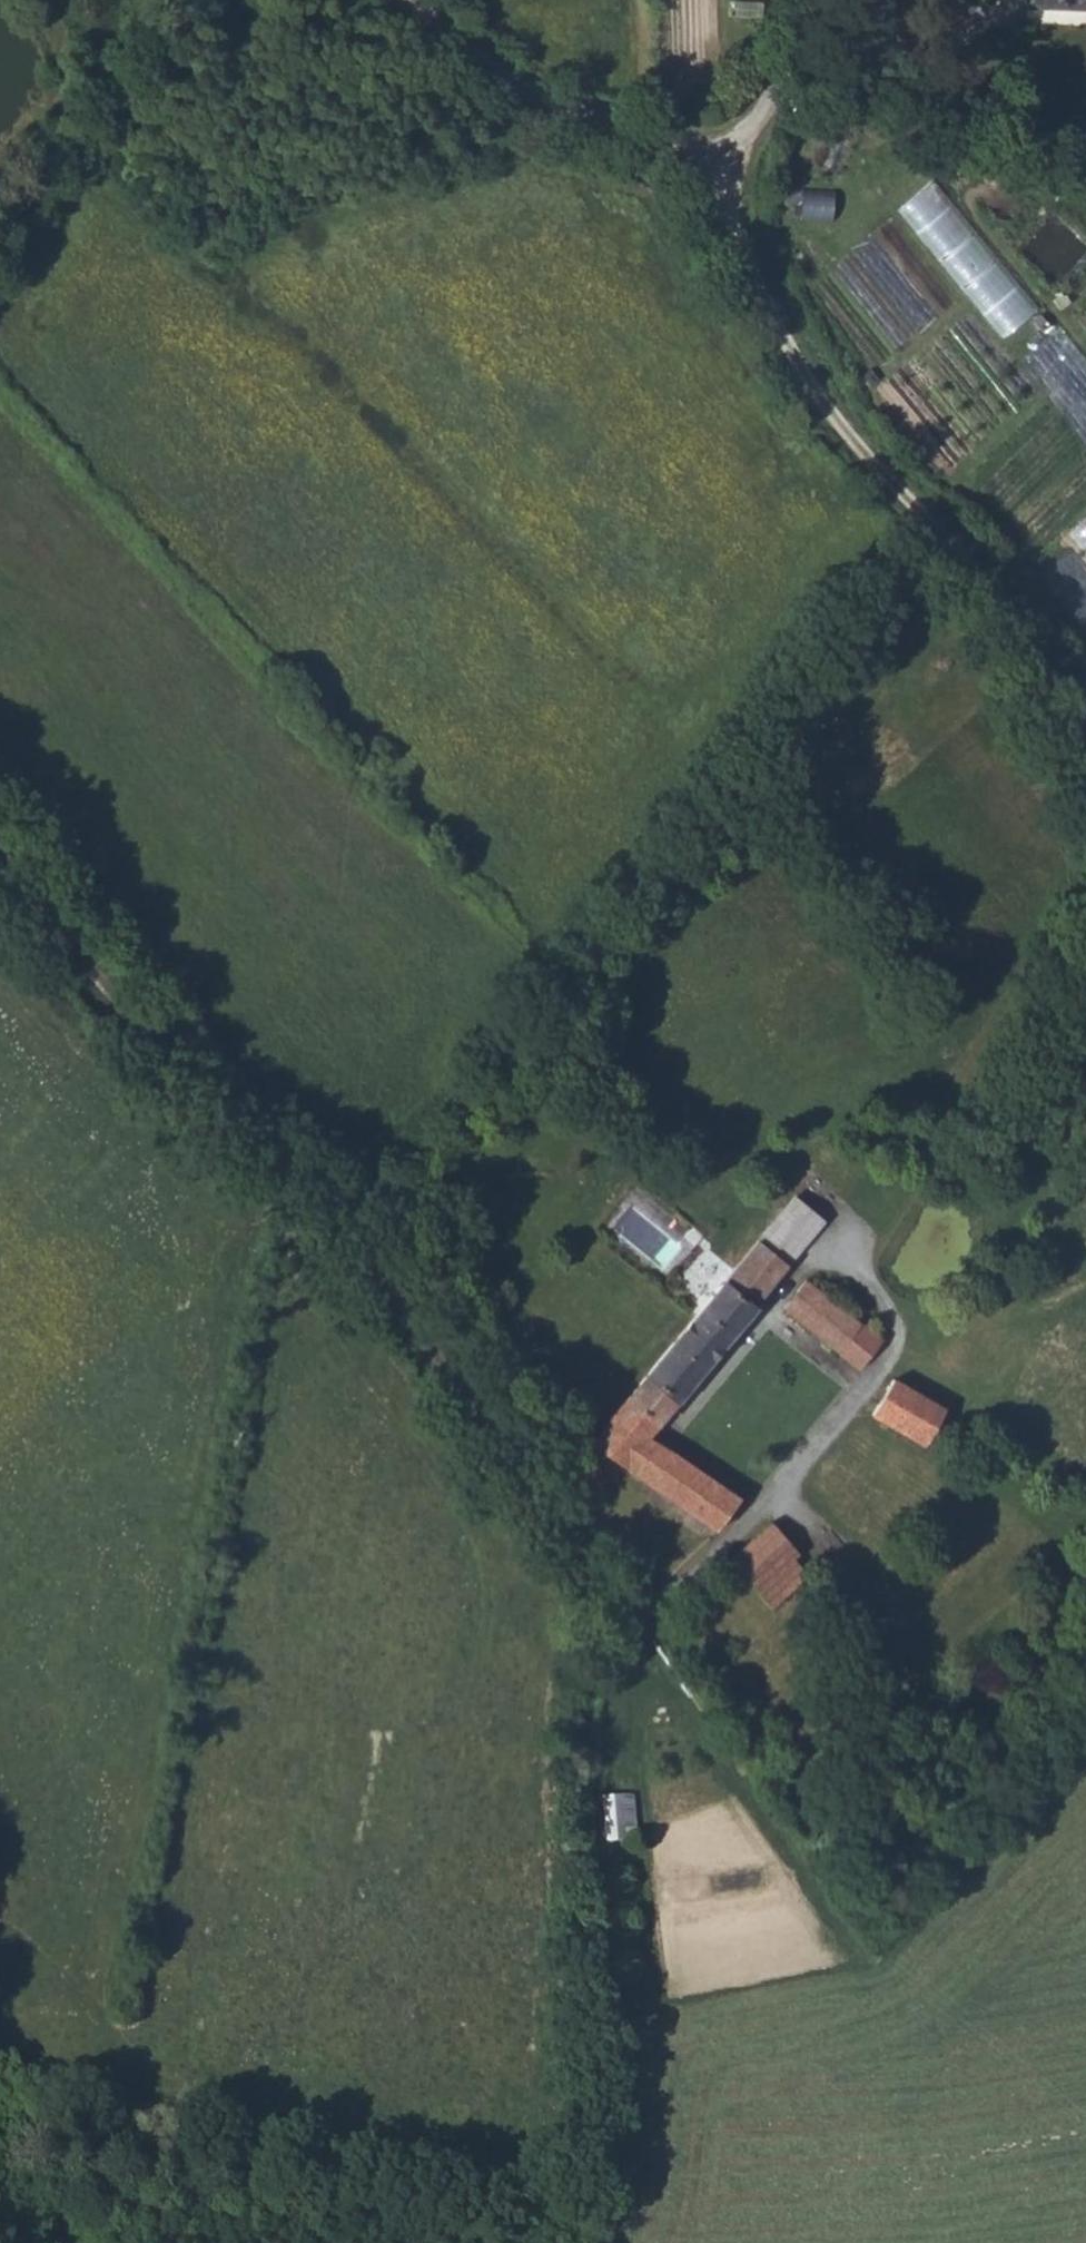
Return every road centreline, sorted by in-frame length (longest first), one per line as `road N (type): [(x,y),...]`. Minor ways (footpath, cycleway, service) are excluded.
road 1 (unclassified): [(0,860),(281,1150),(652,1637)]
road 2 (track): [(1085,771),(1007,625),(811,387),(728,205),(717,141)]
road 3 (unclassified): [(787,0),(773,94),(743,133),(717,141),(688,141),(552,99),(511,77),(418,0)]

